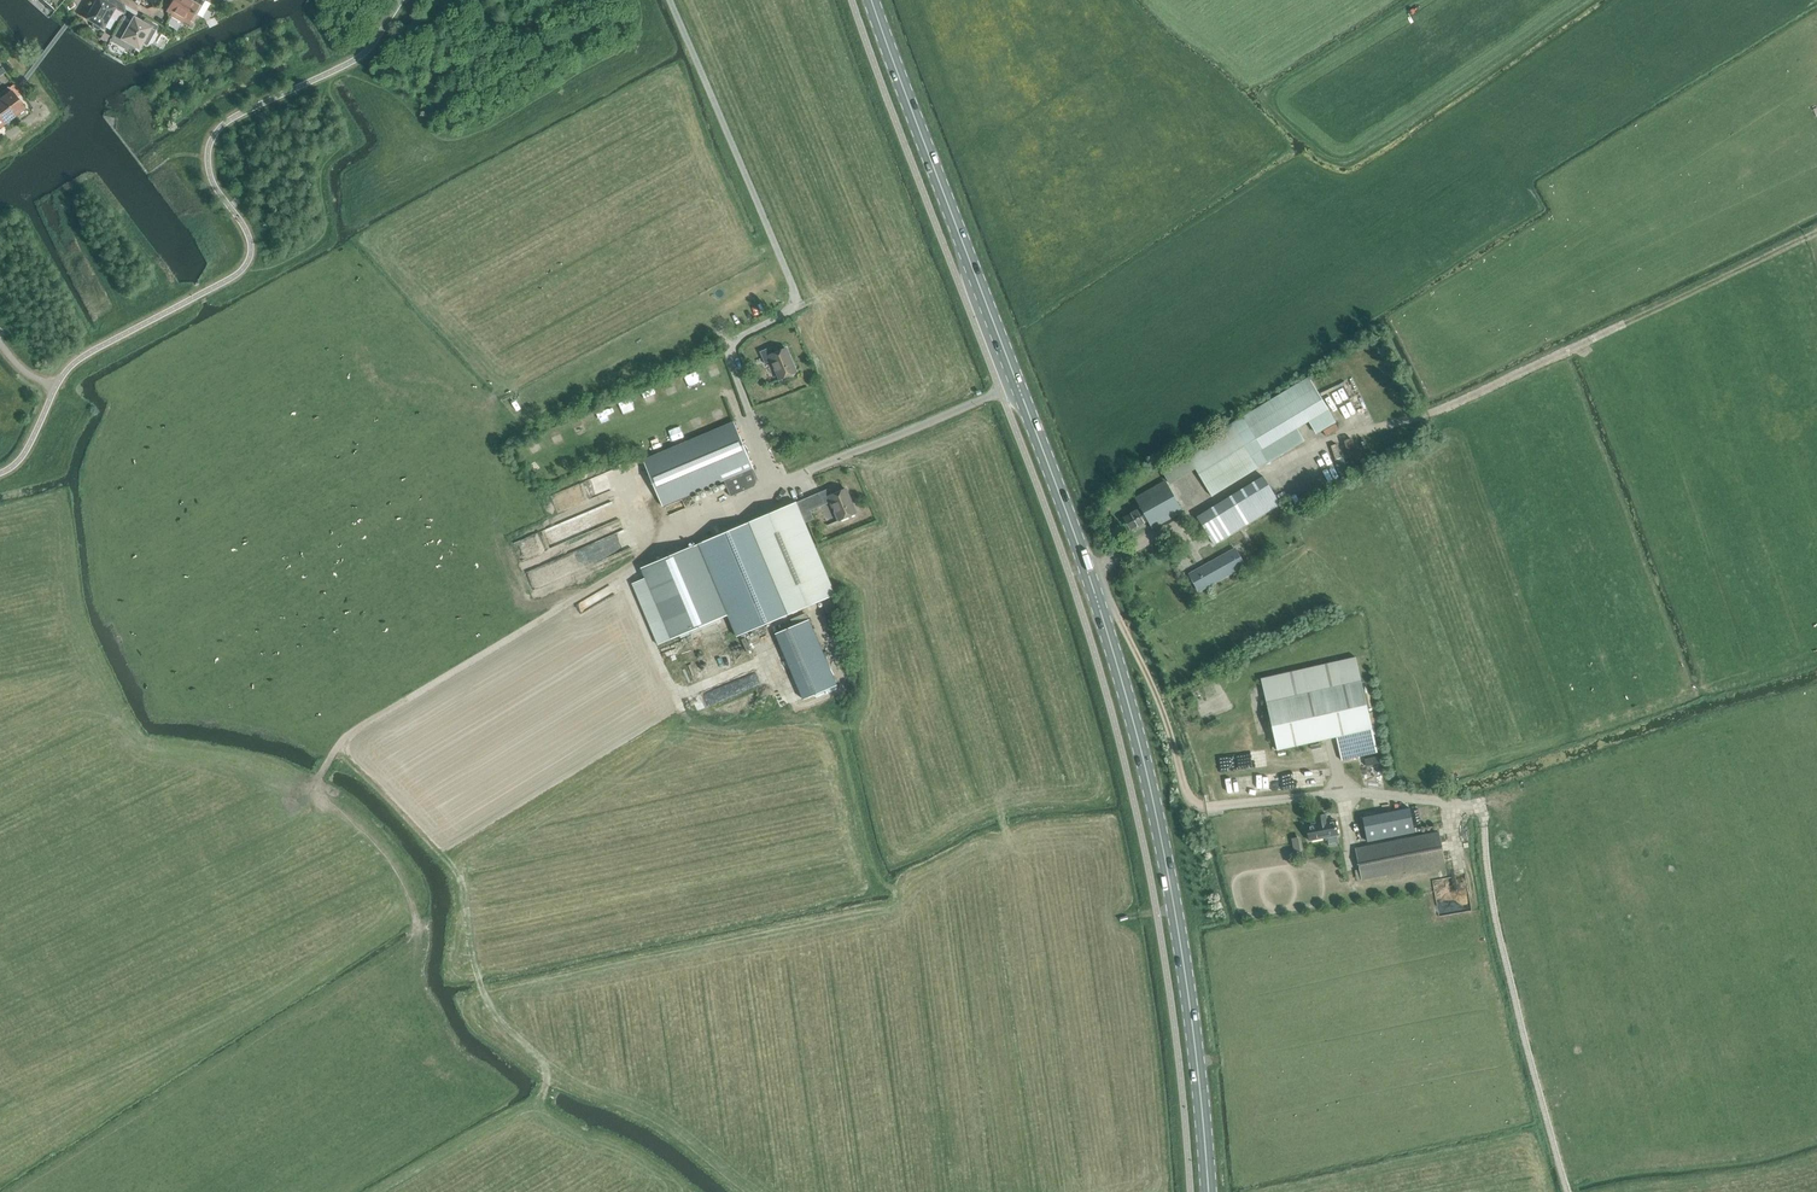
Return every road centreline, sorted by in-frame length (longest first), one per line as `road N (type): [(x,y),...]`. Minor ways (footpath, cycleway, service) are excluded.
road 1 (primary): [(1209,1191),(1187,986),(1138,737),(1076,536),(873,0)]
road 2 (track): [(343,745),(778,480)]
road 3 (track): [(1626,325),(1426,420),(1295,457),(1190,517)]
road 4 (track): [(552,1081),(479,985),(460,873),(343,745)]
road 5 (track): [(1567,1191),(1493,911),(1483,810)]
road 6 (track): [(1483,810),(1487,800),(1816,694)]
road 7 (track): [(389,1191),(524,1113),(552,1081),(643,1108)]
road 8 (track): [(142,740),(310,791),(343,745)]
road 9 (track): [(1626,325),(1816,233)]
road 10 (track): [(418,939),(406,880),(356,824),(310,791)]
road 11 (track): [(692,1191),(530,1106)]

